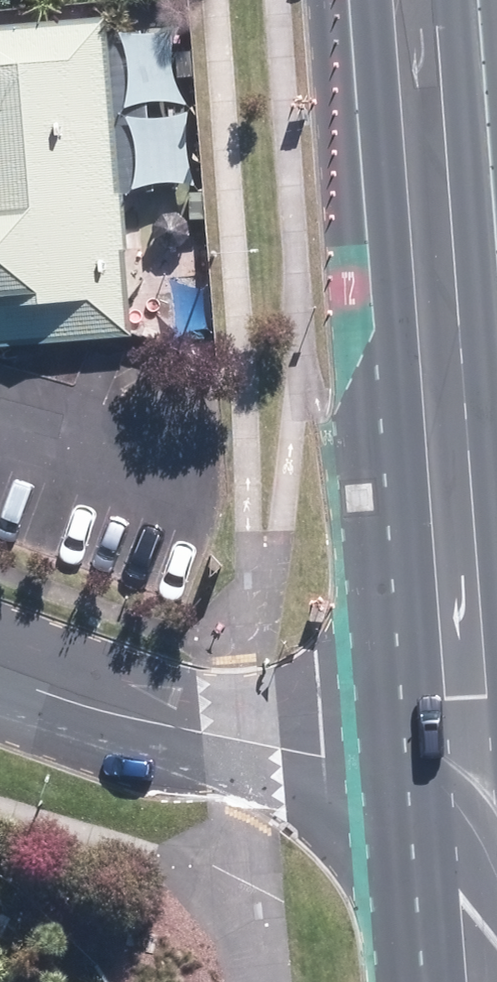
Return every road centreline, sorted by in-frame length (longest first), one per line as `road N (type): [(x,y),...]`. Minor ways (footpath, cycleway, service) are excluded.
road 1 (primary): [(408,779),(355,0)]
road 2 (residential): [(0,676),(261,750),(408,779)]
road 3 (primary): [(425,981),(408,779)]
road 4 (primary): [(481,0),(496,199)]

